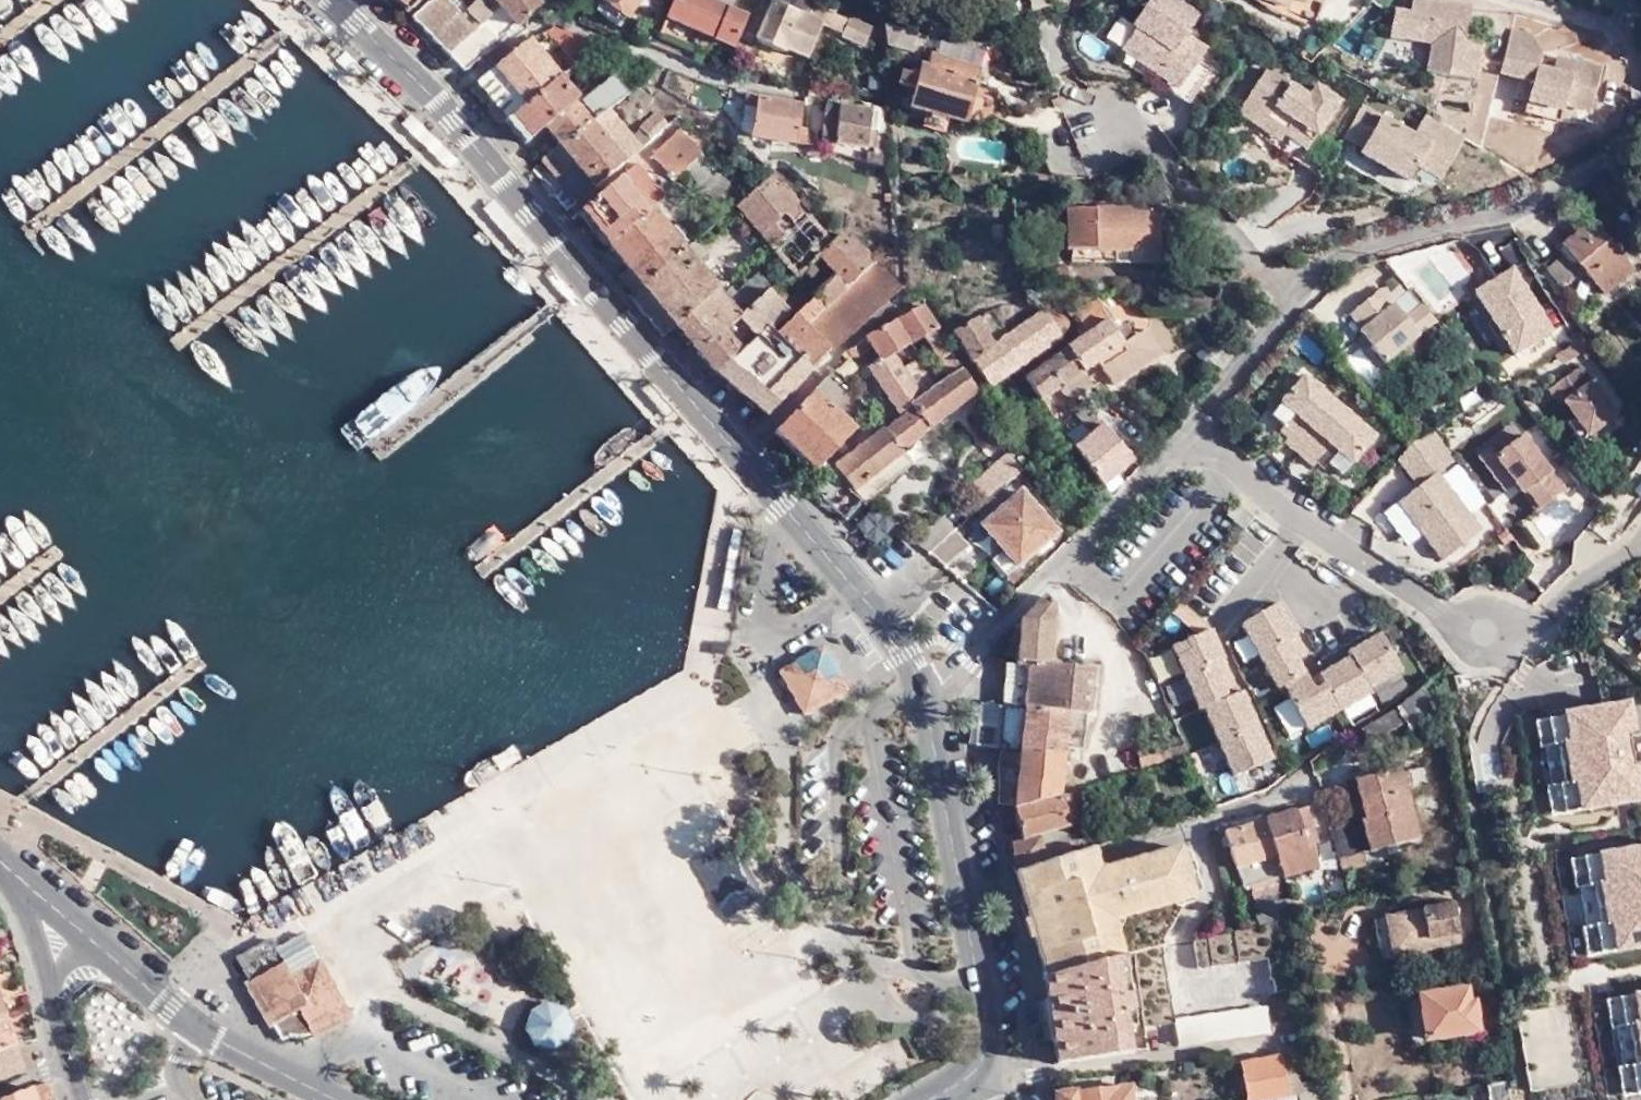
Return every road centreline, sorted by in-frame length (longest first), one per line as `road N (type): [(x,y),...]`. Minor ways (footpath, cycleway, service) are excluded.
road 1 (residential): [(1182,425),(1330,256),(1518,205),(1565,183),(1632,140),(1640,81)]
road 2 (residential): [(1182,425),(1269,496),(1438,607),(1487,629),(1547,616),(1640,545)]
road 3 (residential): [(428,87),(549,1),(720,66),(872,84)]
road 4 (tertiary): [(726,436),(428,87)]
road 5 (residential): [(726,436),(771,399),(819,338),(886,289),(915,279),(937,308),(981,285),(1057,281)]
road 6 (tertiary): [(998,1067),(922,678)]
road 7 (residential): [(922,678),(1182,425)]
road 8 (tertiary): [(922,678),(878,614),(726,436)]
road 9 (tertiary): [(93,946),(198,1029),(344,1099)]
road 10 (tertiary): [(428,87),(335,0)]

